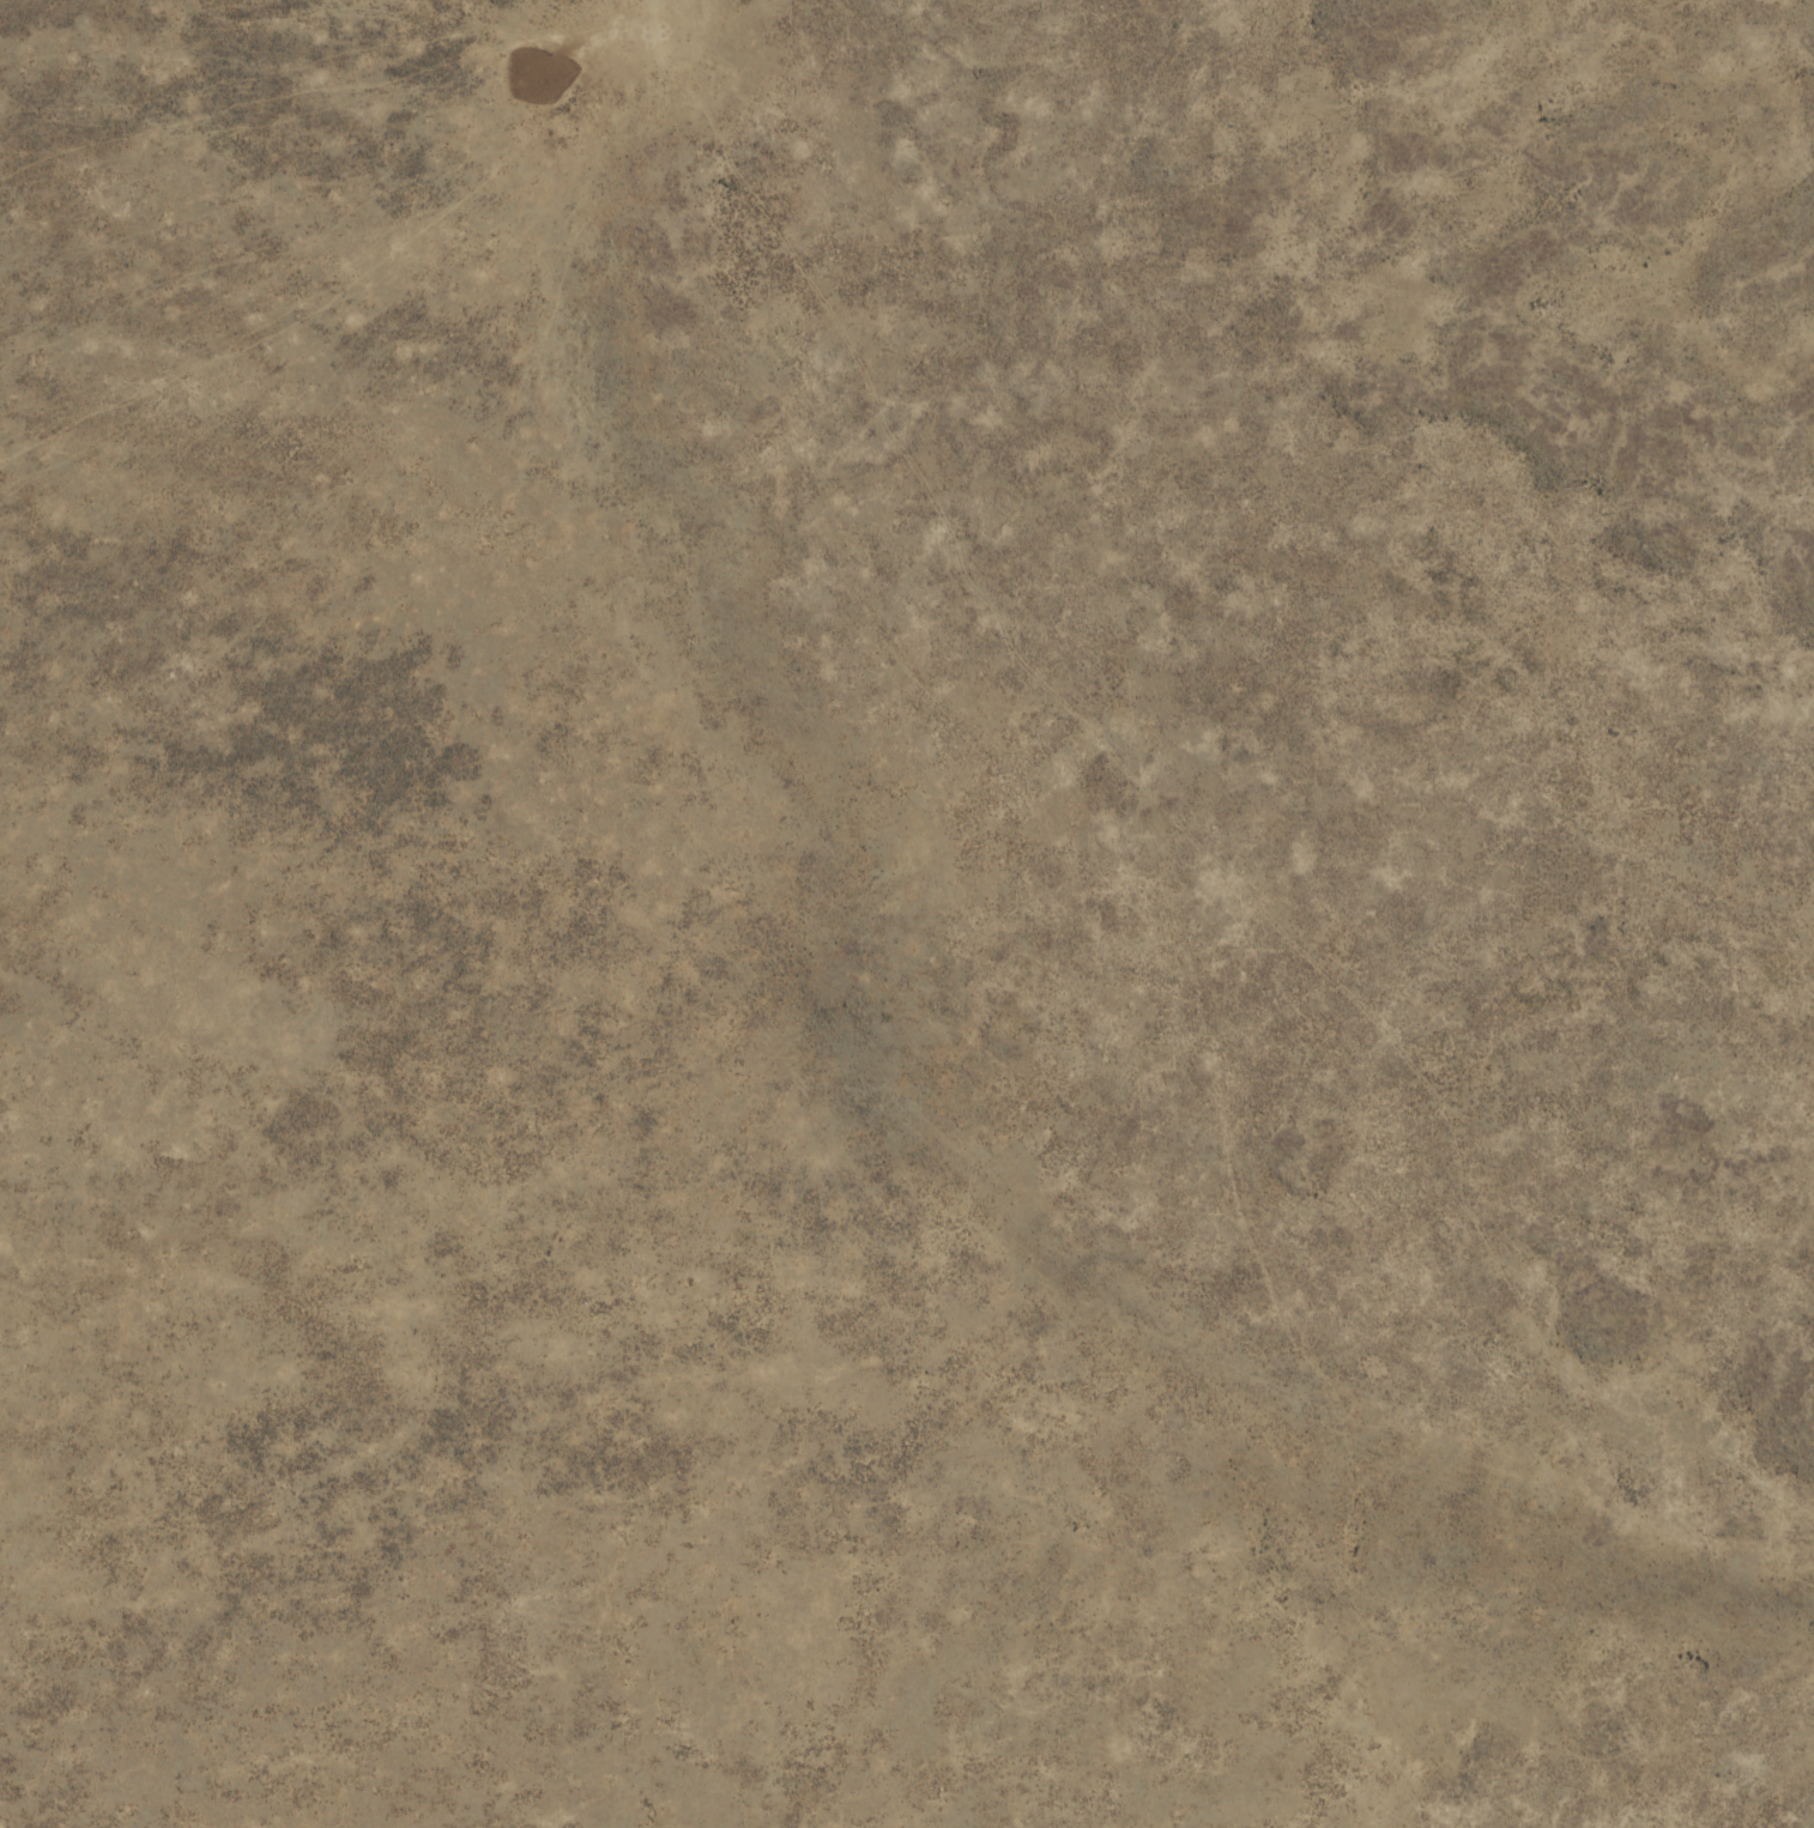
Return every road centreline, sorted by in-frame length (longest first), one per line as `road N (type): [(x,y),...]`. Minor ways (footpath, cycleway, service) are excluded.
road 1 (track): [(1813,1476),(1530,1328),(1378,1067),(1034,696),(608,0)]

